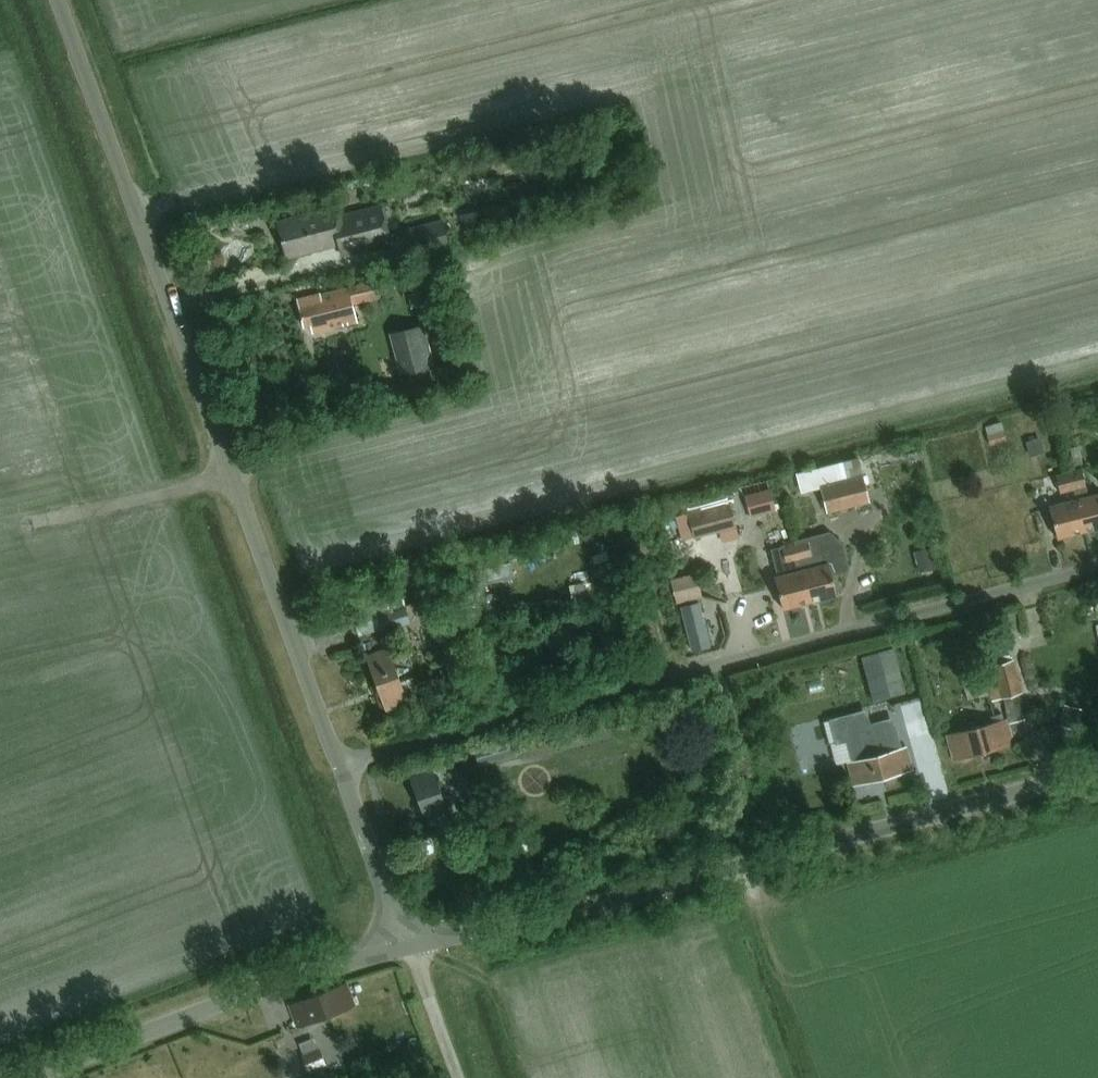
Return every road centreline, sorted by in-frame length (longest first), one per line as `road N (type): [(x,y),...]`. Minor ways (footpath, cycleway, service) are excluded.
road 1 (unclassified): [(340,764),(56,0)]
road 2 (unclassified): [(340,764),(1097,567)]
road 3 (unclassified): [(408,948),(1097,772)]
road 4 (unclassified): [(34,1077),(252,995),(408,948)]
road 5 (unclassified): [(408,948),(340,764)]

